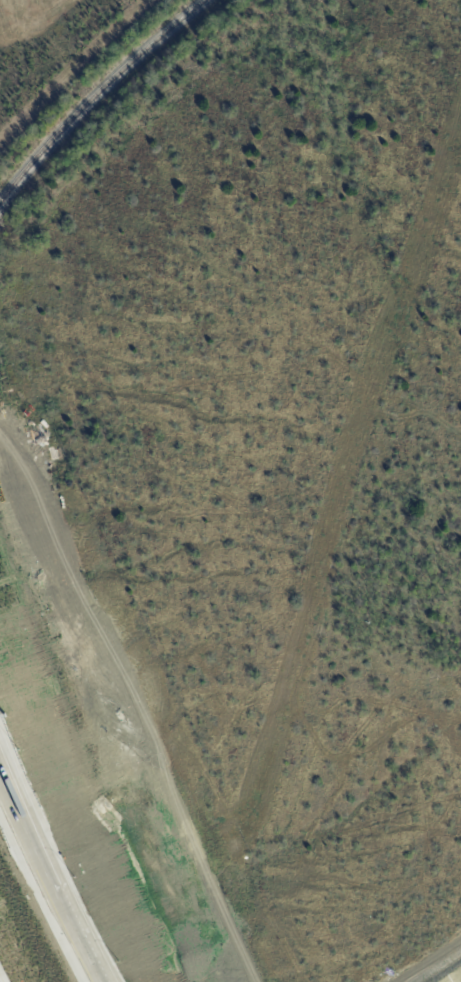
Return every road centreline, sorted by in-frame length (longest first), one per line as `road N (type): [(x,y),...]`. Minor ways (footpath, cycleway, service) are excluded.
road 1 (motorway): [(107,981),(0,767)]

